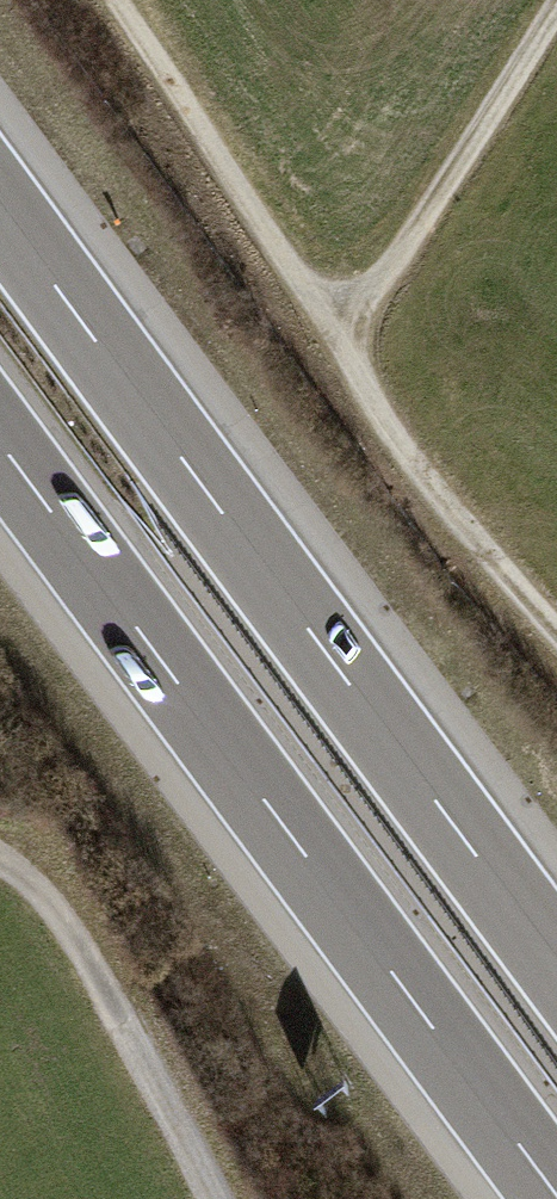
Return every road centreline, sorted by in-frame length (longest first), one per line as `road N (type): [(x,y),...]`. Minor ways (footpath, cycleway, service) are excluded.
road 1 (motorway): [(0,440),(556,1196)]
road 2 (motorway): [(556,962),(0,207)]
road 3 (track): [(556,636),(436,499),(110,0)]
road 4 (track): [(554,0),(335,348)]
road 5 (track): [(0,860),(63,922),(213,1198)]

